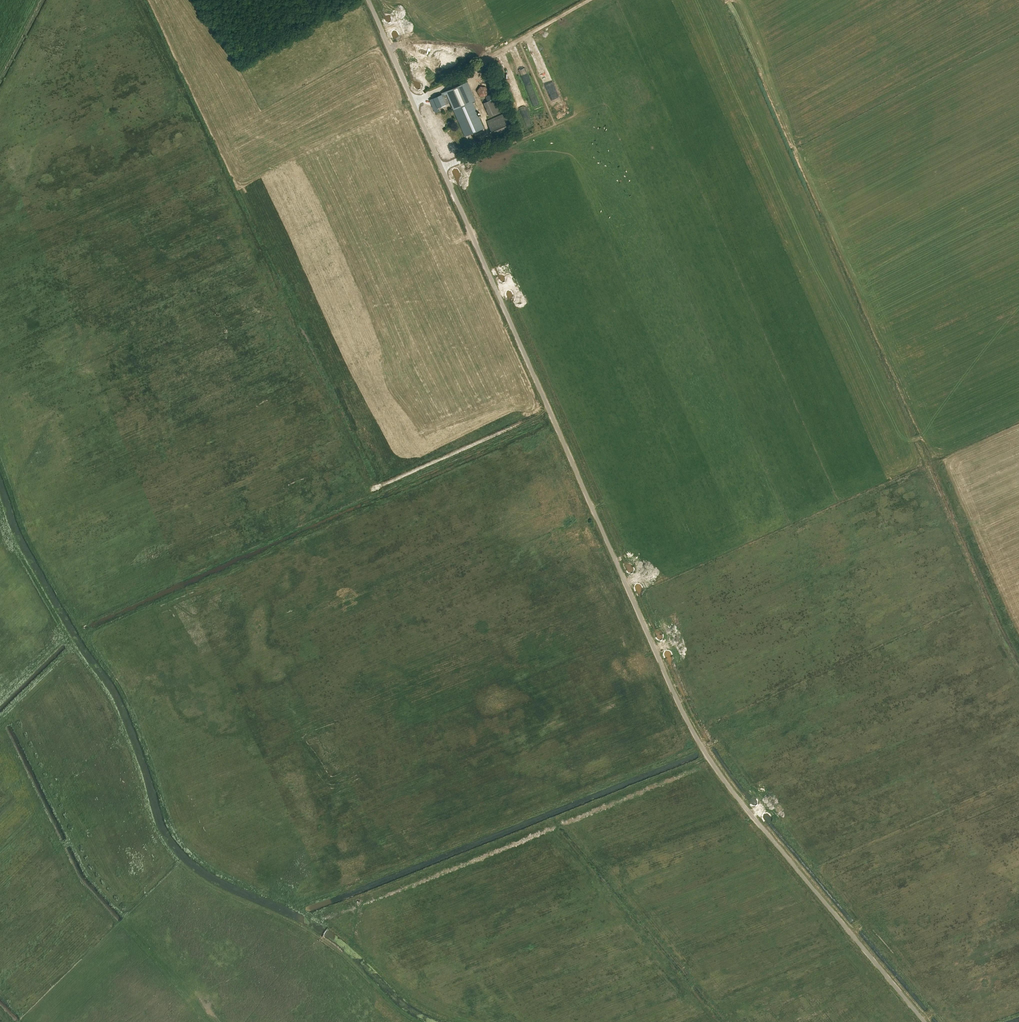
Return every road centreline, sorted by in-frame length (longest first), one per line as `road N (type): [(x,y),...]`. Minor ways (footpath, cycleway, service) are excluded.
road 1 (unclassified): [(925,1021),(702,749),(368,0)]

